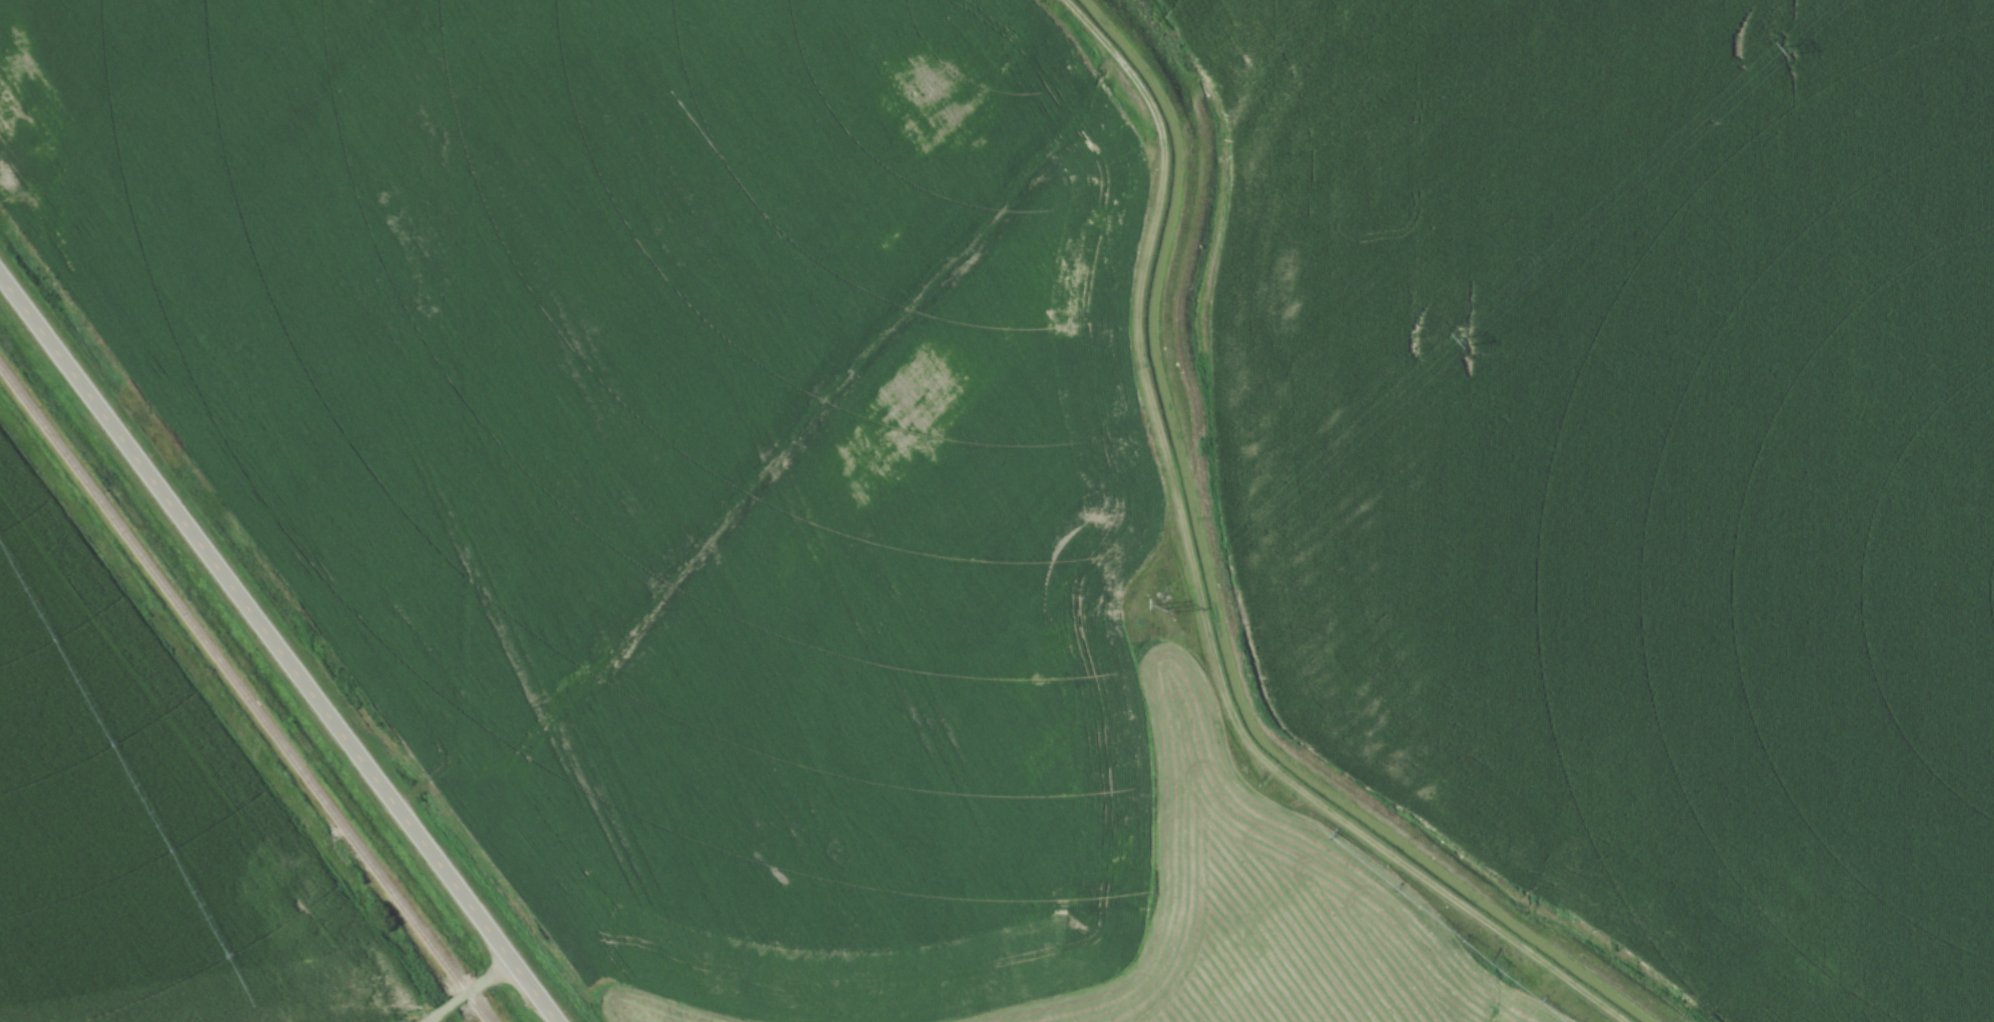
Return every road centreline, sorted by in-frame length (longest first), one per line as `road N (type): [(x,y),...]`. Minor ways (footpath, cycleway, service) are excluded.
road 1 (primary): [(548,1021),(0,289)]

